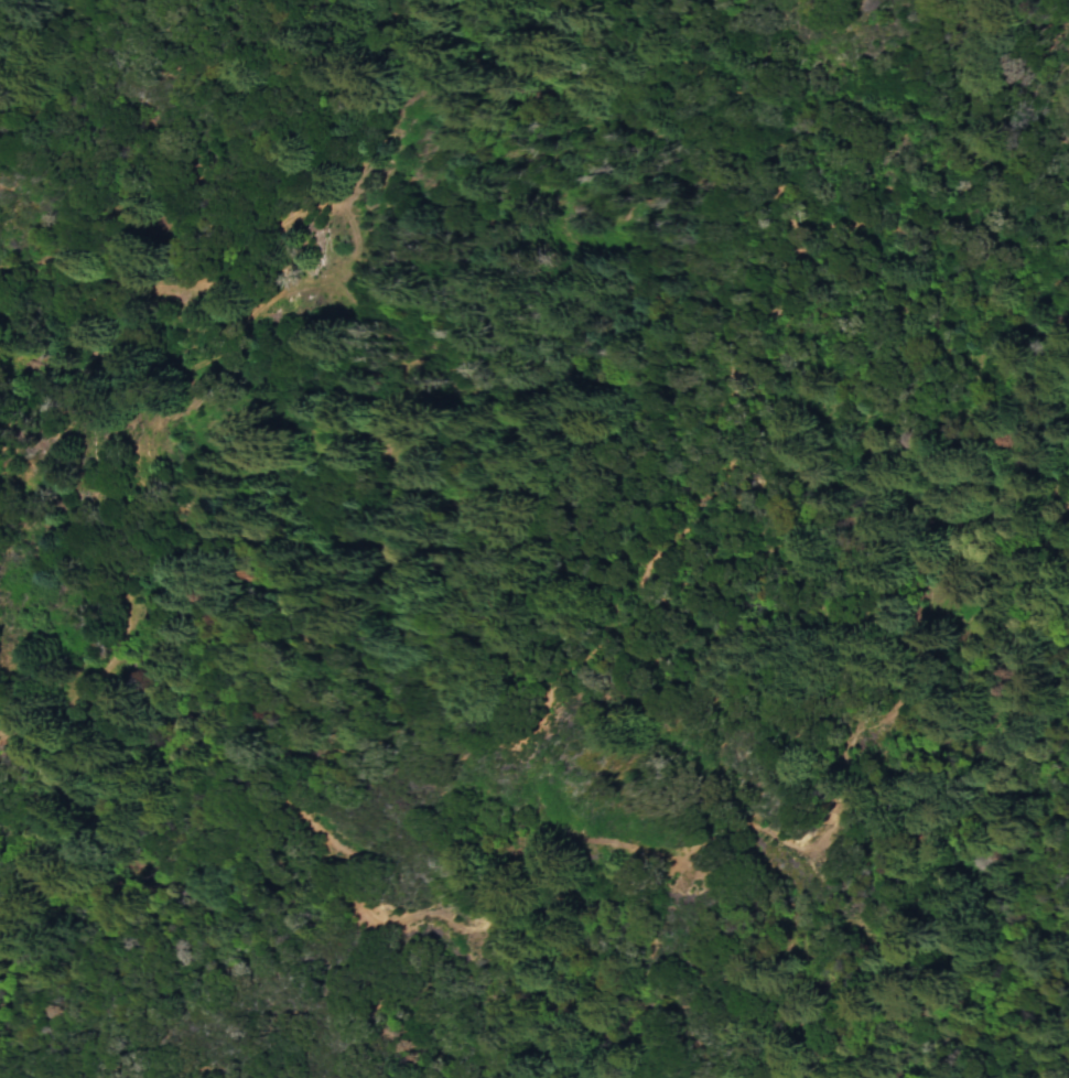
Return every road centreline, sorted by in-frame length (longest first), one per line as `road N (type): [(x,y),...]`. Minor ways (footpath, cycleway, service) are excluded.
road 1 (track): [(354,252),(336,293),(360,327),(385,330),(396,360),(396,407),(382,451),(341,513),(310,623),(284,644),(300,672),(284,698),(303,705),(321,748),(288,806),(358,870),(366,915),(434,913),(460,929),(473,924),(508,850),(534,830),(636,854),(685,853),(748,828),(799,845),(823,830),(845,755),(898,702),(906,571),(942,513),(1008,488),(1038,487),(1068,522)]
road 2 (track): [(0,731),(105,640),(145,479),(142,384),(354,252),(343,220),(323,200),(266,219),(197,279),(0,274)]
road 3 (track): [(731,365),(733,402),(713,488),(546,682),(541,715),(526,740),(534,830)]
road 4 (track): [(0,137),(89,74),(88,0)]

